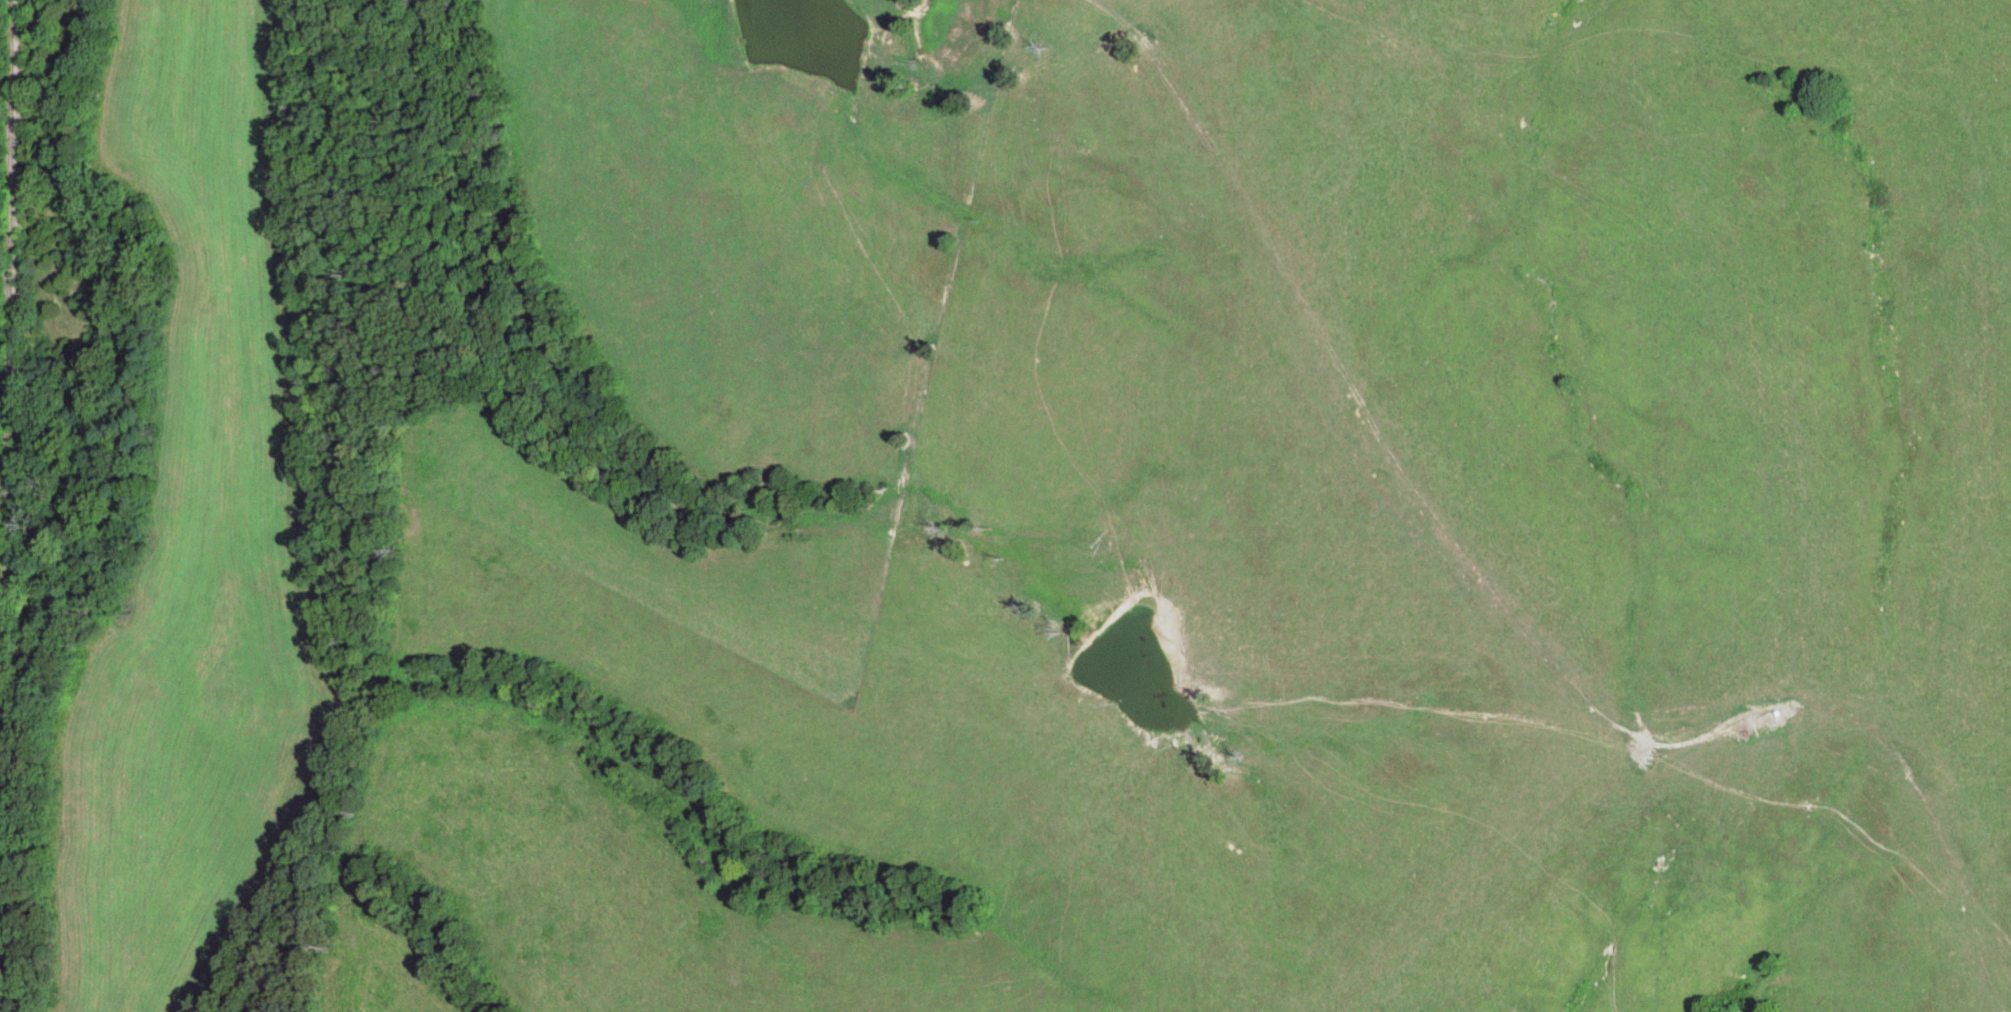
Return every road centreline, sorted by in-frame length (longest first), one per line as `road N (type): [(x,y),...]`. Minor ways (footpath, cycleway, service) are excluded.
road 1 (track): [(0,789),(35,588),(78,468),(104,258),(97,227),(71,199),(39,137),(30,24),(47,0)]

